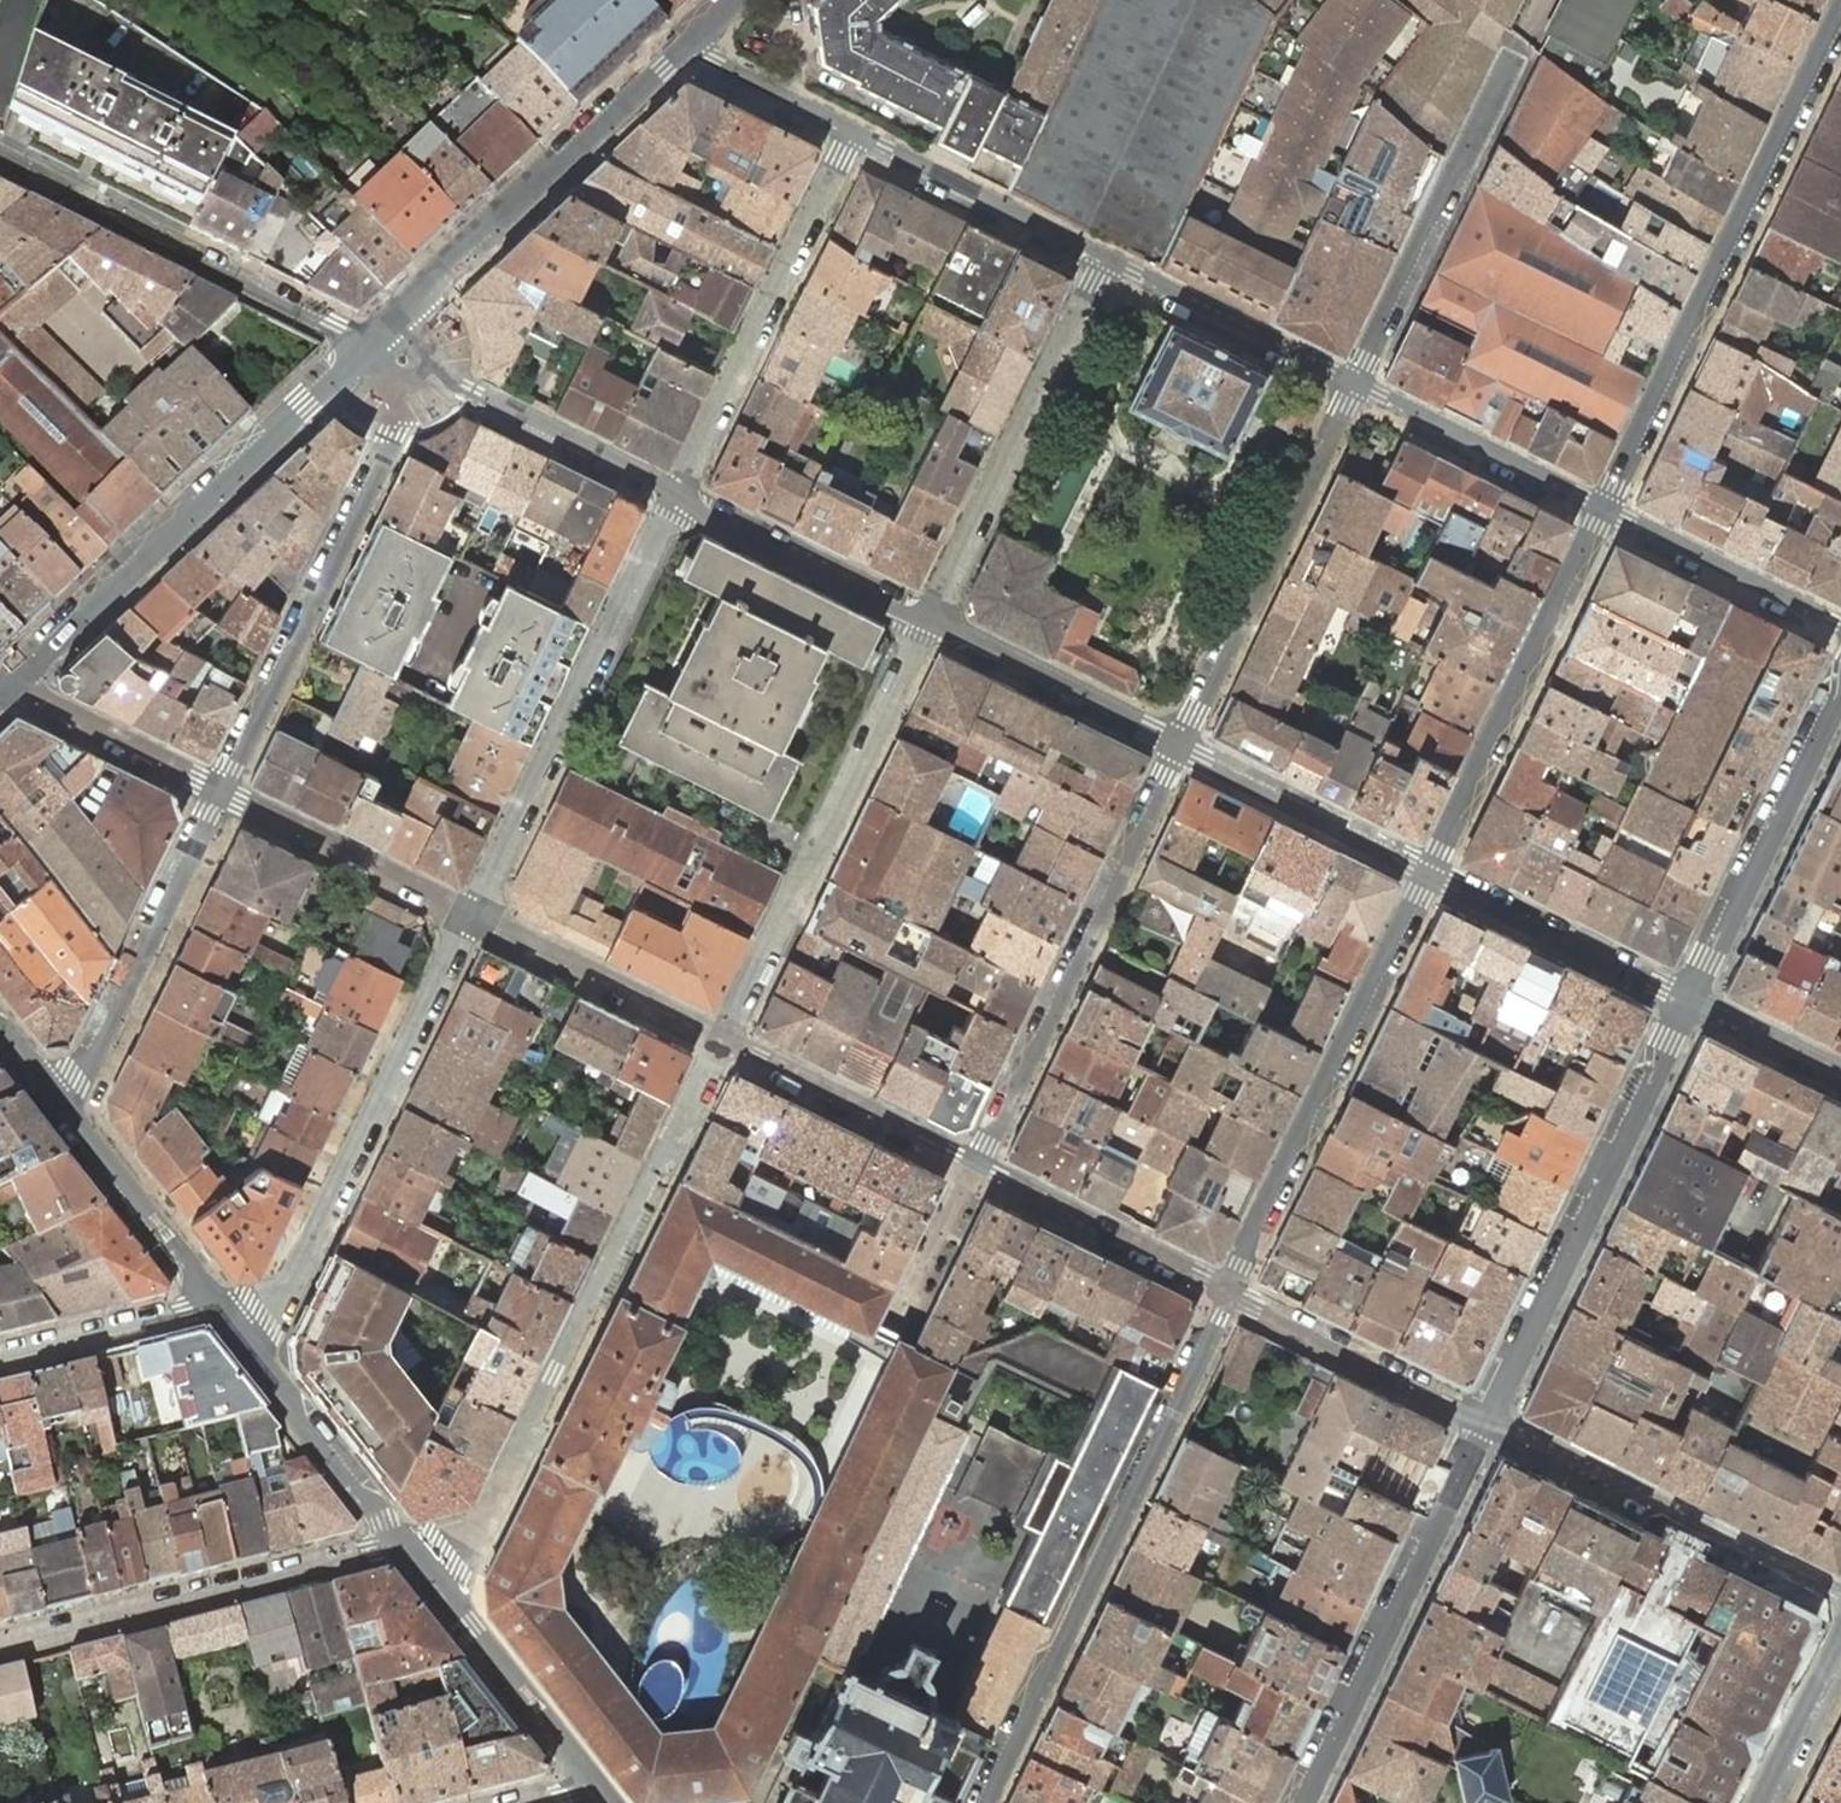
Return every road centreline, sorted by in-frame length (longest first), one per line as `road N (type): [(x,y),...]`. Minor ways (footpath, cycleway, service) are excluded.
road 1 (residential): [(443,1591),(461,1570),(726,1039)]
road 2 (residential): [(1226,1291),(979,1802)]
road 3 (residential): [(1840,18),(1604,509)]
road 4 (residential): [(470,911),(286,1282),(242,1337)]
road 5 (tertiary): [(23,669),(367,343)]
road 6 (residential): [(401,358),(395,438),(224,789)]
road 7 (residential): [(1484,1420),(1689,999)]
road 8 (residential): [(1430,870),(1226,1291)]
road 9 (residential): [(977,1165),(1181,746)]
road 10 (residential): [(674,493),(470,911)]
road 11 (residential): [(726,1039),(932,622)]
road 12 (tertiary): [(367,343),(688,39)]
road 13 (residential): [(1298,1802),(1484,1420)]
road 14 (residential): [(401,1539),(372,1555),(0,1649)]
road 15 (residential): [(0,159),(367,343)]
road 16 (residential): [(850,129),(674,493)]
road 17 (residential): [(932,622),(1111,260)]
road 18 (residential): [(1181,746),(1357,384)]
road 19 (residential): [(1604,509),(1430,870)]
road 20 (residential): [(1840,1603),(1484,1420)]
road 21 (residential): [(224,789),(96,1053),(55,1102)]
road 22 (residential): [(1509,69),(1357,384)]
road 23 (residential): [(1689,999),(1840,688)]
road 24 (residential): [(401,358),(674,493)]
road 25 (residential): [(1111,260),(850,129)]
road 26 (residential): [(1430,870),(1689,999)]
road 27 (residential): [(674,493),(932,622)]
road 28 (residential): [(1484,1420),(1226,1291)]
road 29 (residential): [(726,1039),(470,911)]
road 30 (residential): [(977,1165),(726,1039)]
road 31 (residential): [(1226,1291),(977,1165)]
road 32 (residential): [(1181,746),(1430,870)]
road 33 (residential): [(932,622),(1181,746)]
road 34 (residential): [(1604,509),(1357,384)]
road 35 (residential): [(1357,384),(1111,260)]
road 36 (residential): [(470,911),(224,789)]
road 37 (residential): [(1840,628),(1604,509)]
road 38 (tertiary): [(401,1539),(242,1337)]
road 39 (tertiary): [(214,1302),(55,1102)]
road 40 (tertiary): [(590,1779),(443,1591)]
road 41 (residential): [(224,789),(44,697),(23,669)]
road 42 (residential): [(0,1360),(214,1302)]
road 43 (residential): [(850,129),(714,60),(688,39)]
road 44 (residential): [(1760,1802),(1840,1639)]
road 45 (residential): [(1689,999),(1840,1075)]
road 46 (residential): [(977,1165),(907,1311)]

